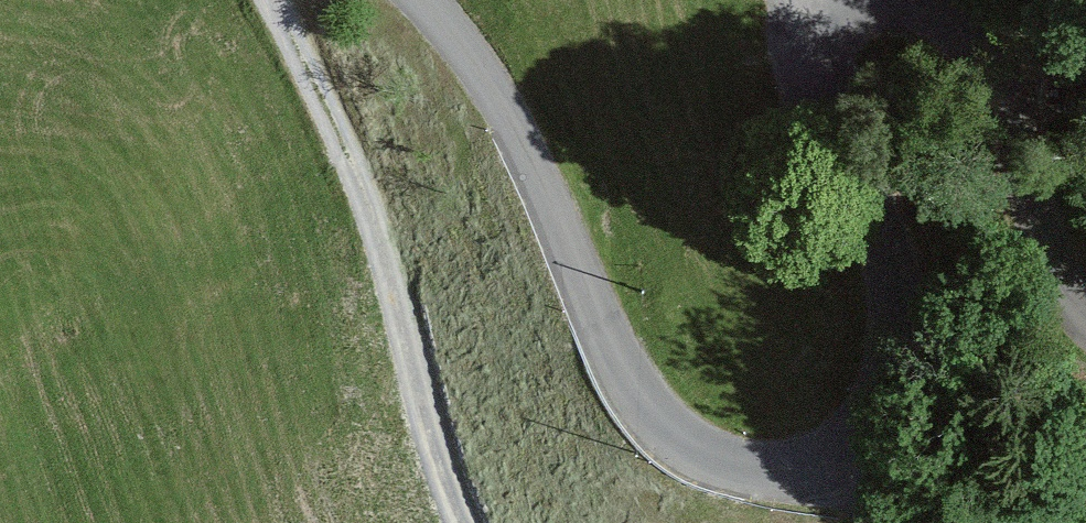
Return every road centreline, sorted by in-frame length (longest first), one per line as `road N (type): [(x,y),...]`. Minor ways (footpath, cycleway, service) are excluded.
road 1 (unclassified): [(804,5),(829,94),(903,278),(904,344),(883,418),(854,453),(818,469),(775,475),(694,450),(654,421),(623,373),(530,156),(478,67),(425,0)]
road 2 (unclassified): [(465,522),(379,239),(277,0)]
road 3 (unclassified): [(1085,307),(1041,219),(995,69),(940,18),(889,0)]

